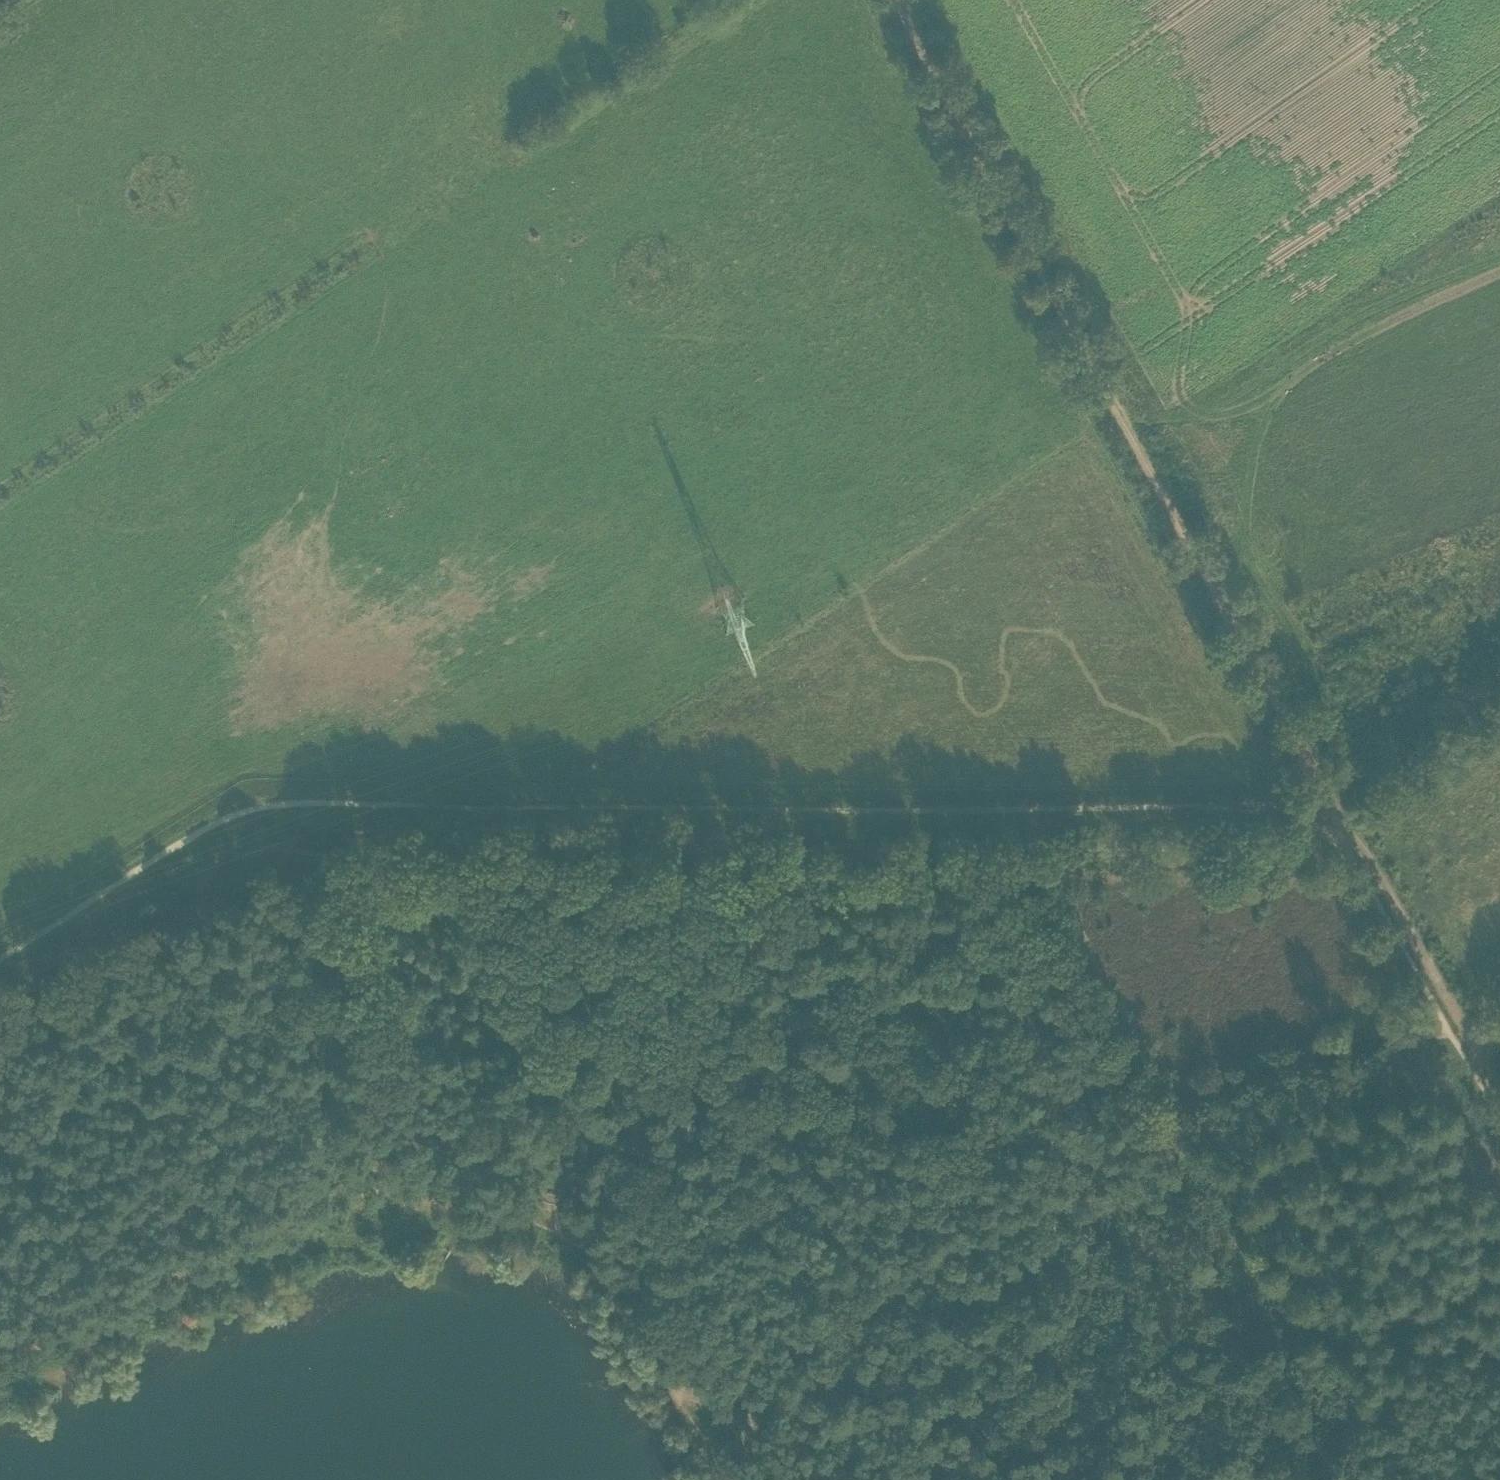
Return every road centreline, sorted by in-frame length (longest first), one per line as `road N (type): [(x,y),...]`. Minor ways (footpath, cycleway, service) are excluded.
road 1 (track): [(0,1006),(271,860),(1340,846)]
road 2 (track): [(897,0),(1110,405),(1359,846)]
road 3 (track): [(1478,1044),(1451,1035),(1372,1040),(1245,1082),(819,1341)]
road 4 (track): [(1110,405),(1207,411),(1361,313),(1499,260)]
road 5 (track): [(495,808),(484,932),(571,1116)]
road 6 (track): [(1359,846),(1478,1044)]

